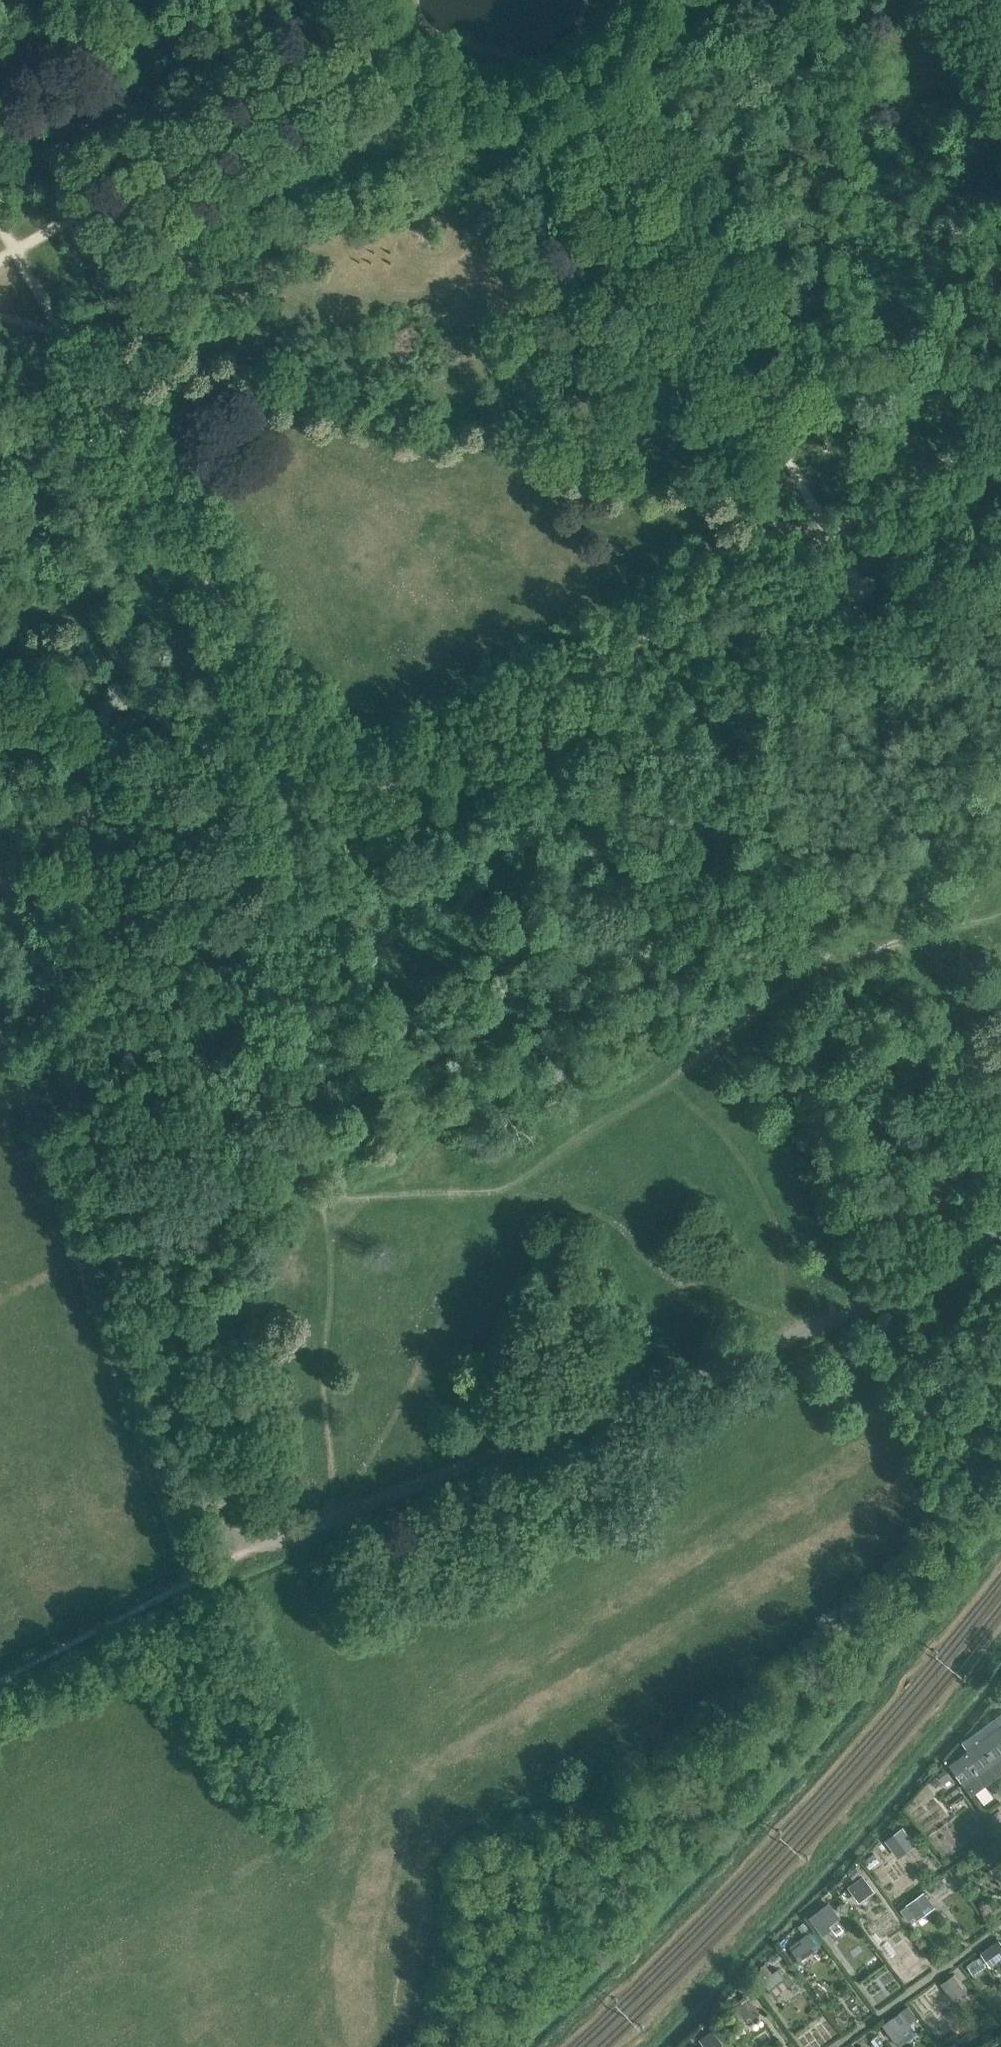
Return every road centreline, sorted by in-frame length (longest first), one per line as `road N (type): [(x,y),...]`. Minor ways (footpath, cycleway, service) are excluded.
road 1 (unclassified): [(0,869),(233,1555),(902,1285),(1000,1208)]

